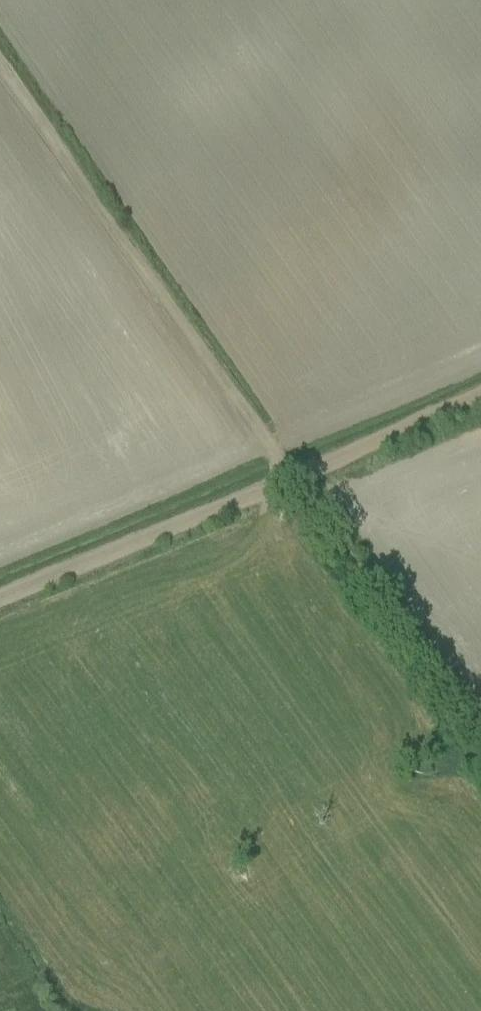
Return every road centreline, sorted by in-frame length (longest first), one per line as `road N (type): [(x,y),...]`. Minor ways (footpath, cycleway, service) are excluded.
road 1 (track): [(0,64),(287,479)]
road 2 (track): [(480,745),(287,479)]
road 3 (track): [(287,479),(0,598)]
road 4 (track): [(480,399),(287,479)]

